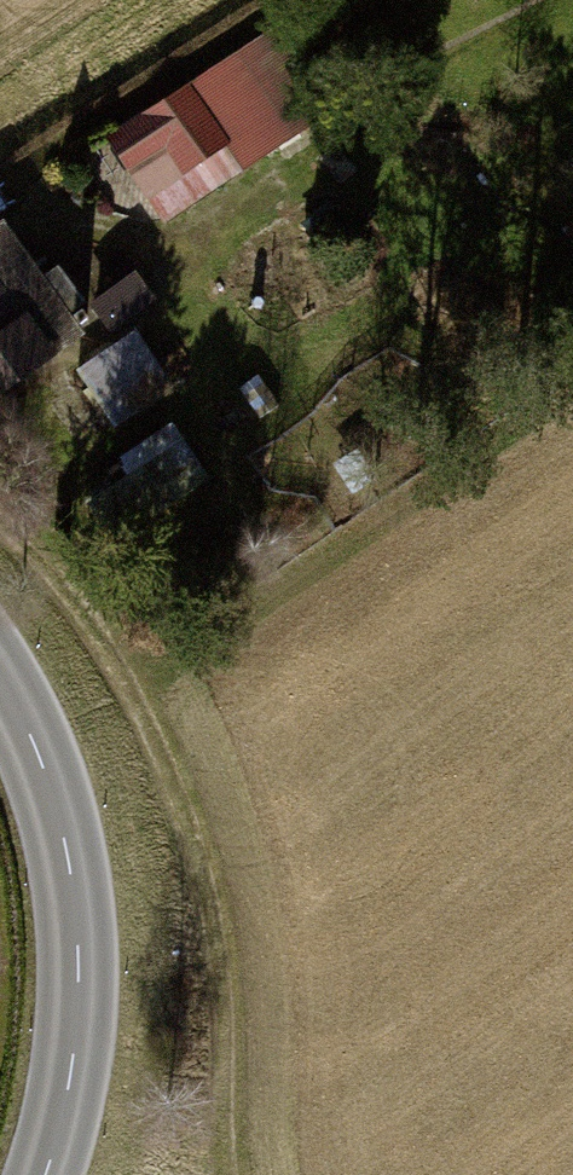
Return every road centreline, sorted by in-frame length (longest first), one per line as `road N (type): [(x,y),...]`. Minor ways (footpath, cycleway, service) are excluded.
road 1 (track): [(0,523),(75,601),(144,714),(207,884),(229,1013),(226,1174)]
road 2 (secondary): [(42,1174),(66,1095),(81,931),(69,850),(30,734),(0,680)]

